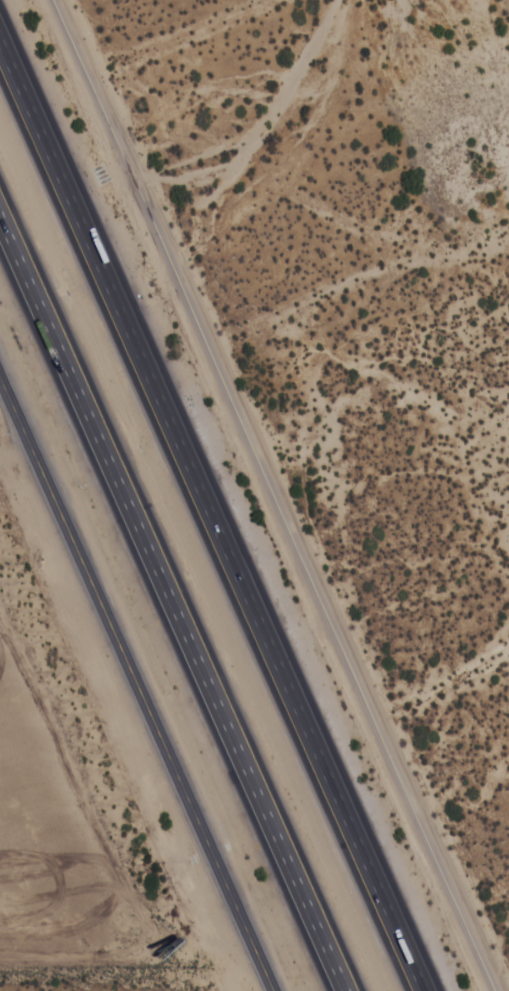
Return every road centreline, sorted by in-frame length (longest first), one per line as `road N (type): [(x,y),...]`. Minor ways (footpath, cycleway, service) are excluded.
road 1 (residential): [(57,0),(499,990)]
road 2 (motorway): [(424,990),(0,40)]
road 3 (motorway): [(0,220),(343,990)]
road 4 (tertiary): [(272,990),(0,378)]

